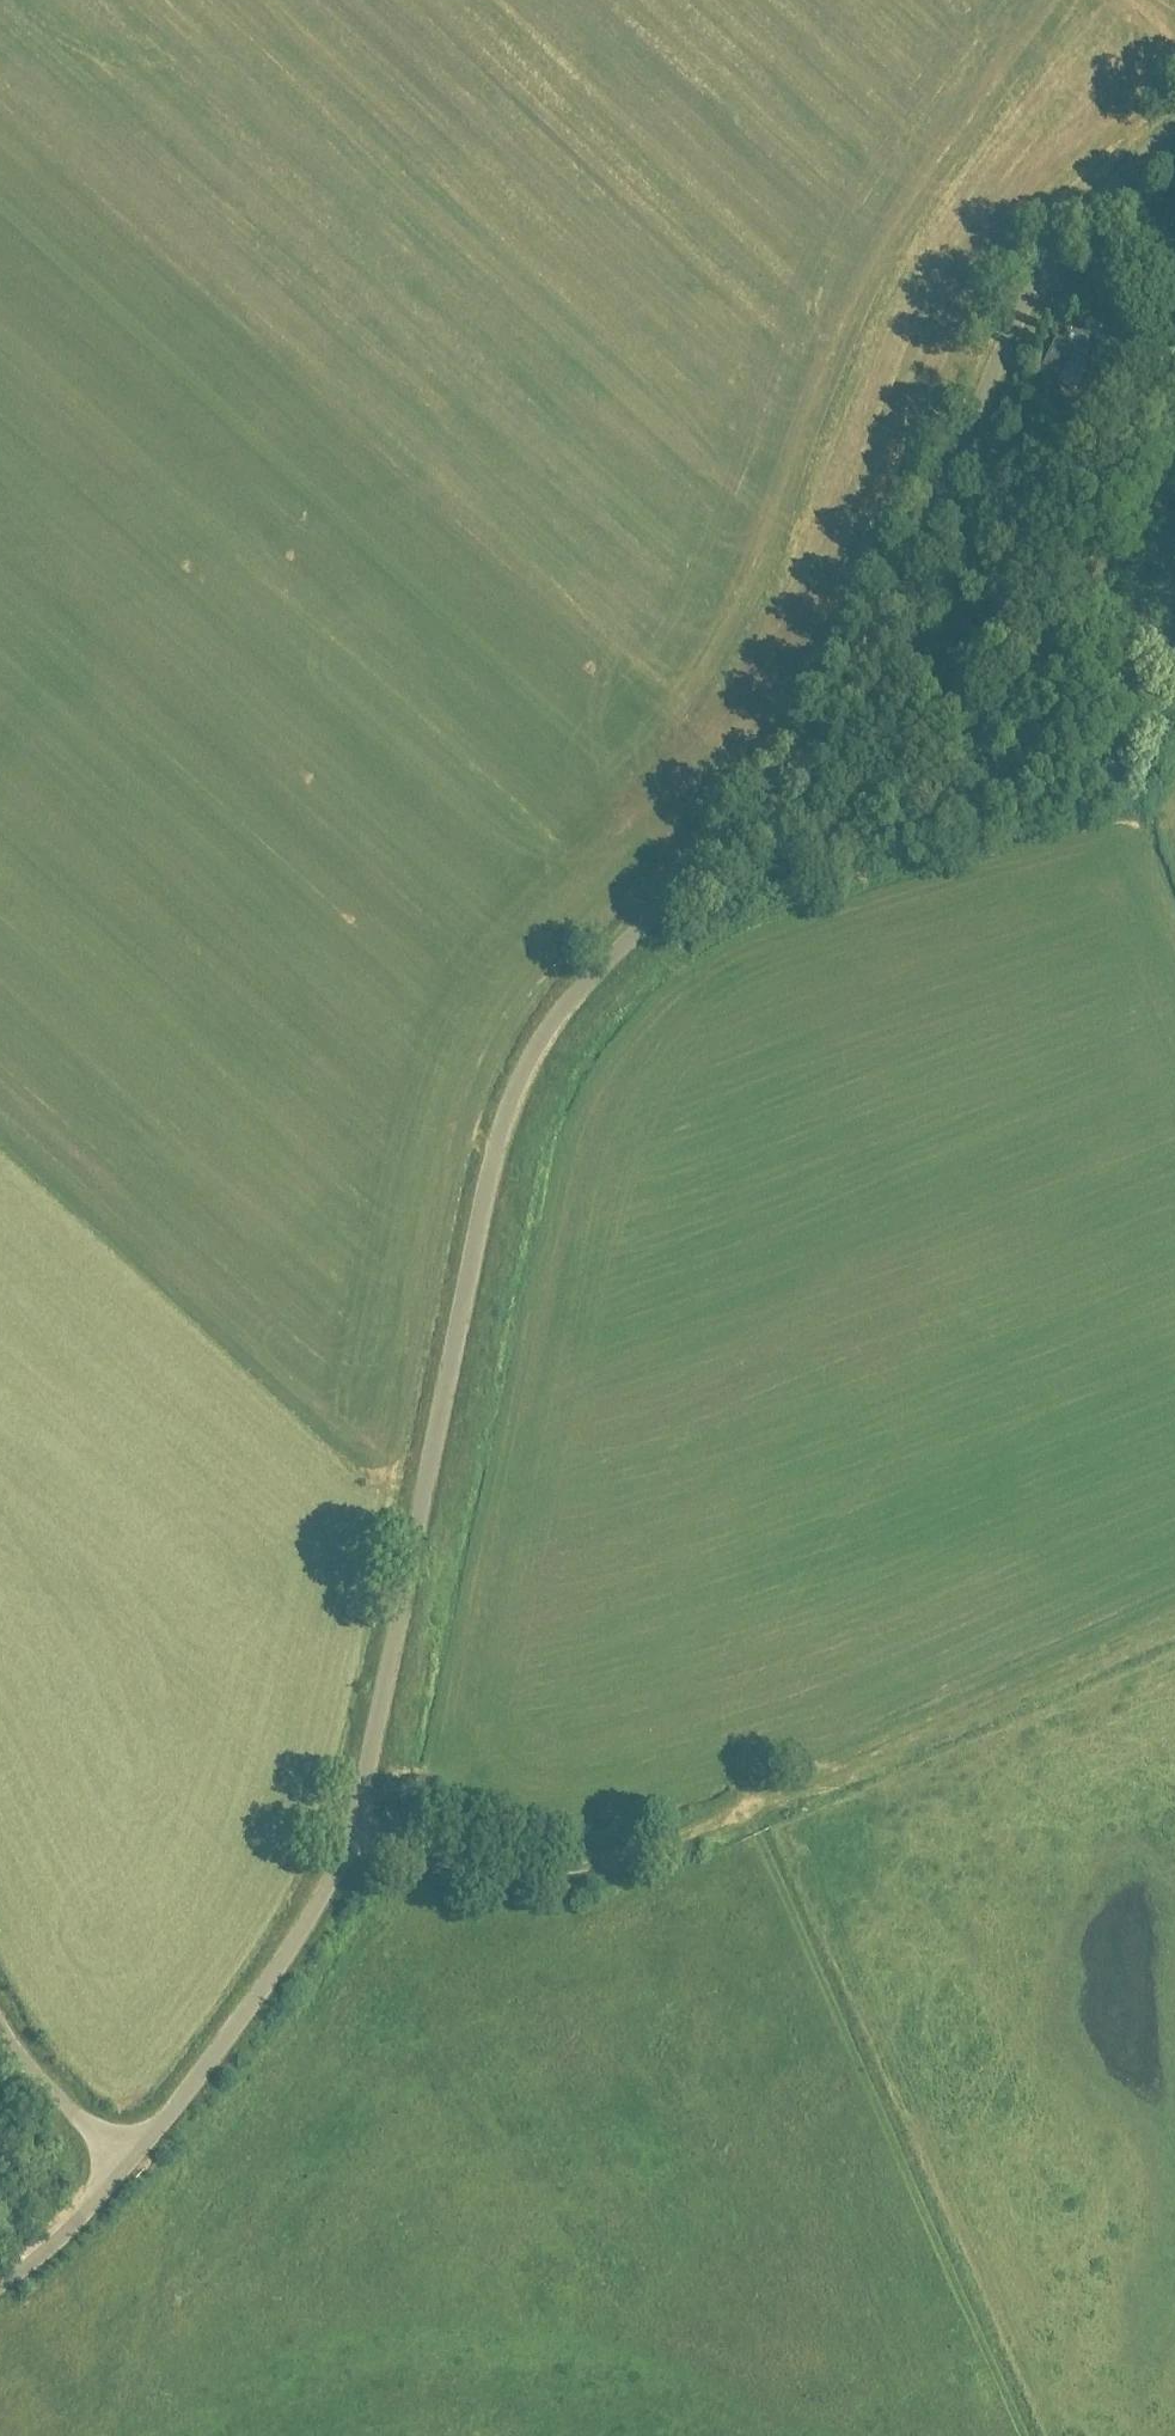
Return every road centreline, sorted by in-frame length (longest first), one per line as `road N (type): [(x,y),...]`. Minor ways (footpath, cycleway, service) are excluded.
road 1 (unclassified): [(130,2158),(279,1963),(355,1830),(499,1132),(535,1052),(589,981),(723,858),(797,777),(860,666),(1038,275),(1062,235),(1174,121)]
road 2 (track): [(355,1830),(425,1856),(490,1868),(555,1871),(603,1862),(1174,1615)]
road 3 (unclassified): [(130,2158),(62,2102),(0,2024)]
road 4 (unclassified): [(0,2284),(29,2265),(130,2158)]

